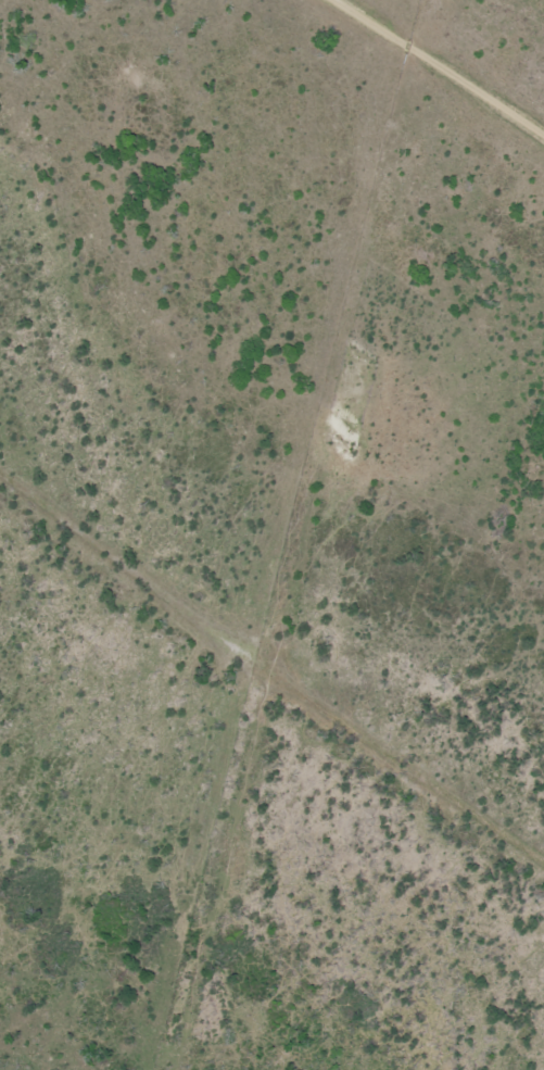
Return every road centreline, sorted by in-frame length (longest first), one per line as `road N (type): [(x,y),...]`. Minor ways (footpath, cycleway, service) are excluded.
road 1 (track): [(543,142),(329,0)]

